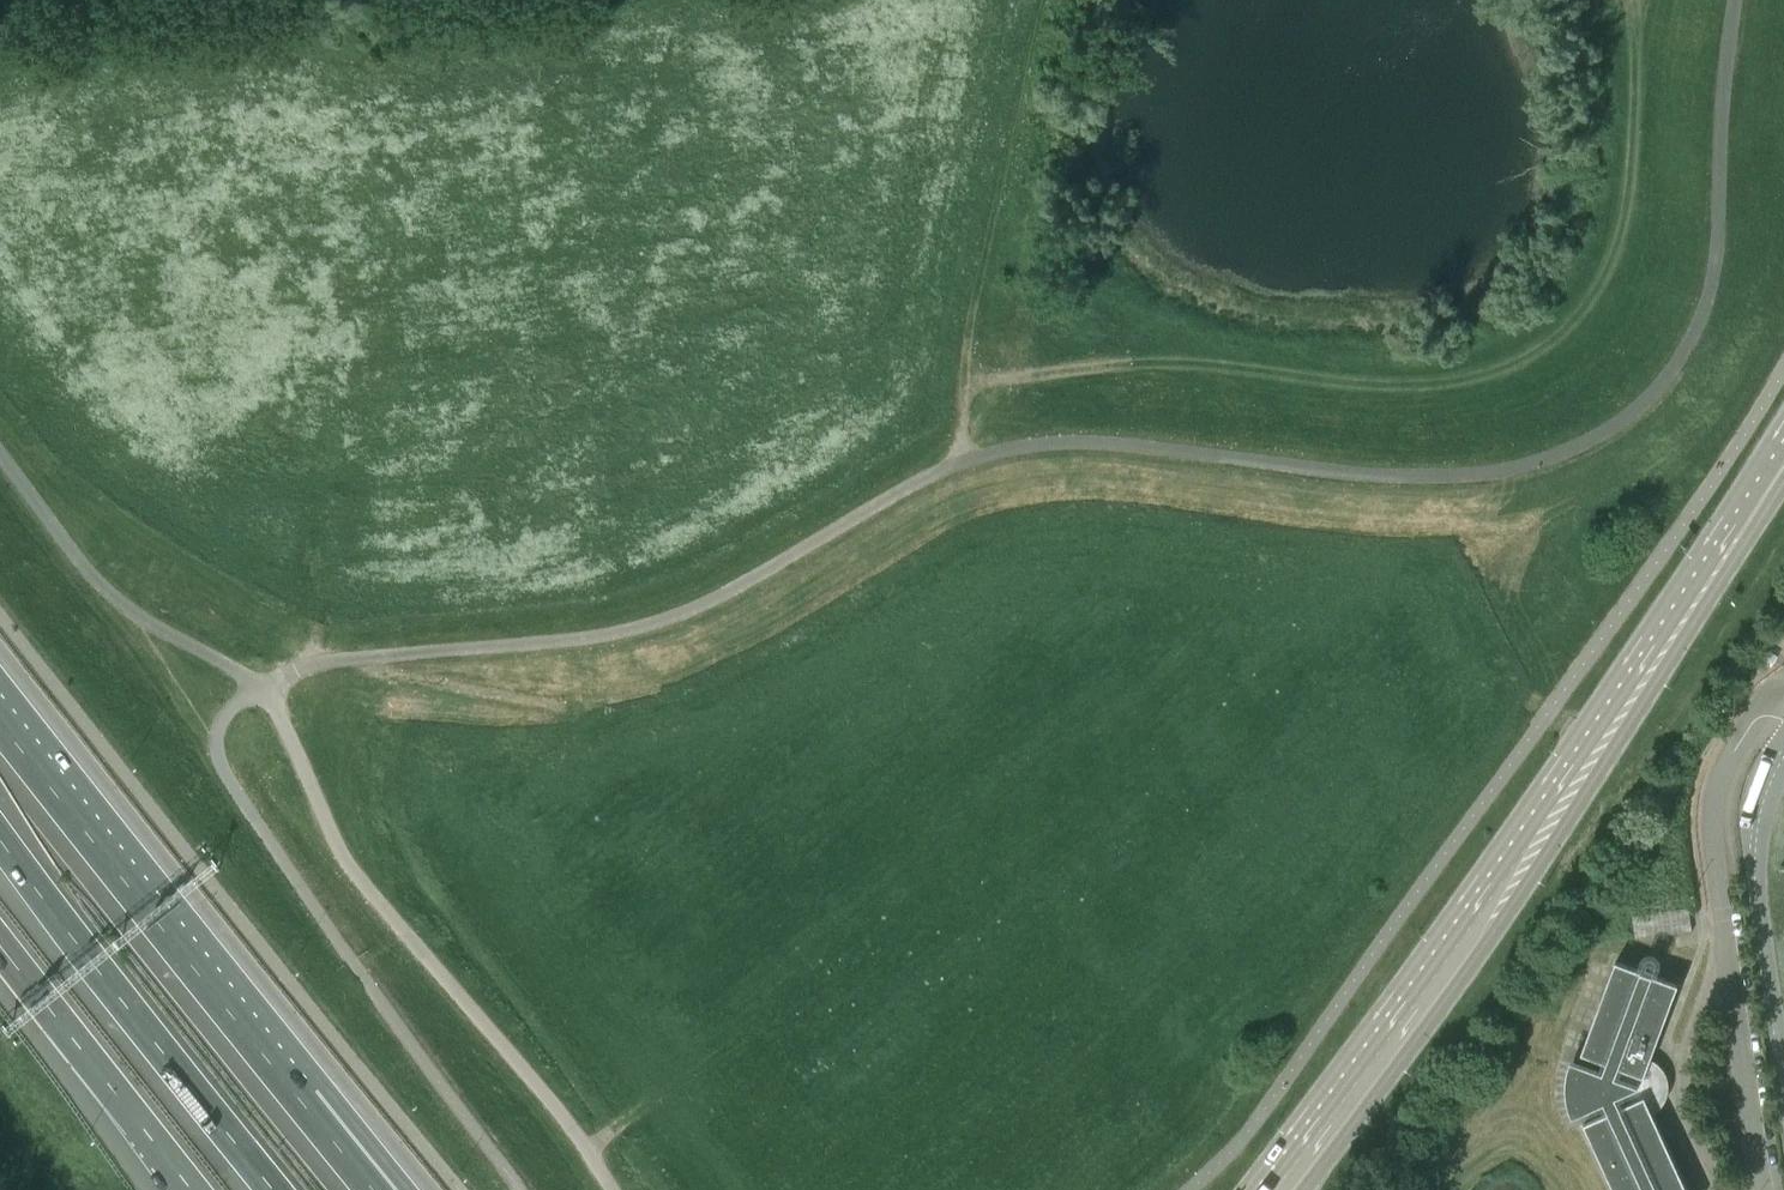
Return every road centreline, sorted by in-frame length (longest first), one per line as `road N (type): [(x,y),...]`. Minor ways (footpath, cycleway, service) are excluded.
road 1 (primary): [(1257,1189),(1537,813),(1783,452)]
road 2 (unclassified): [(613,1189),(559,1111),(358,877),(330,832),(273,680)]
road 3 (motorway): [(365,1189),(0,737)]
road 4 (track): [(958,463),(963,317),(1033,0)]
road 5 (motorway): [(0,846),(275,1189)]
road 6 (unclassified): [(0,453),(93,580),(126,608),(220,665),(273,680)]
road 7 (motorway): [(0,943),(193,1189)]

